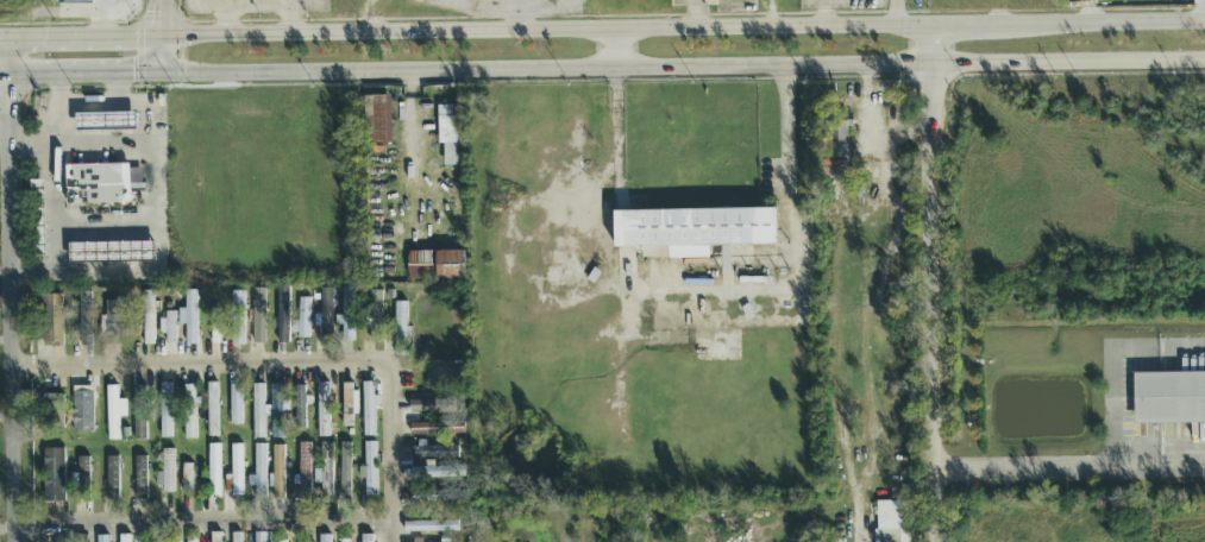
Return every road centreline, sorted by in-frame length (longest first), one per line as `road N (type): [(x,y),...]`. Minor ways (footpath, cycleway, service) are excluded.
road 1 (secondary): [(162,74),(1204,61)]
road 2 (secondary): [(931,25),(163,38)]
road 3 (residential): [(931,25),(940,541)]
road 4 (tertiary): [(5,42),(16,541)]
road 5 (residential): [(15,527),(394,519)]
road 6 (residential): [(12,368),(390,360)]
road 7 (secondary): [(1204,21),(1022,24)]
road 8 (residential): [(390,360),(394,541)]
road 9 (secondary): [(125,38),(5,42)]

